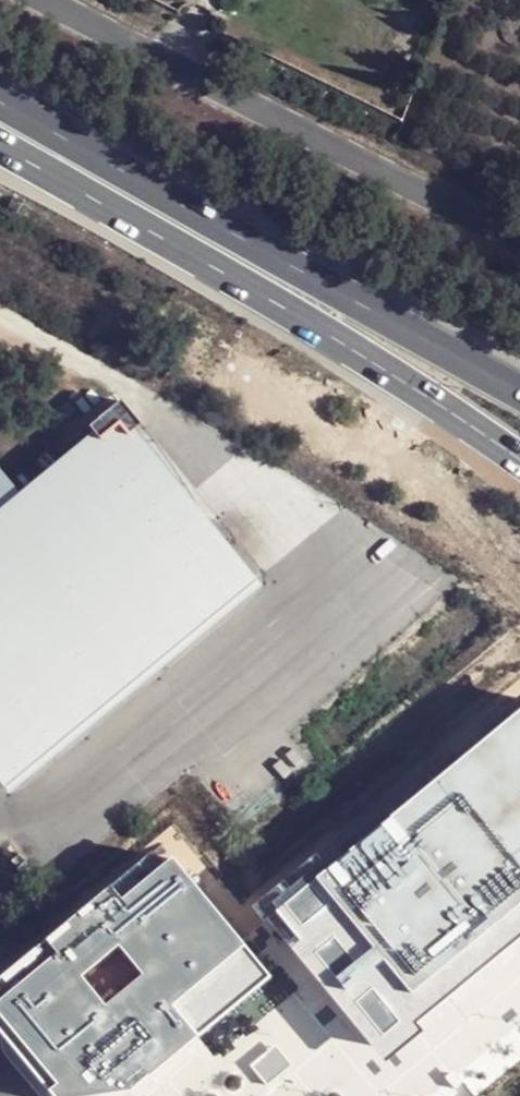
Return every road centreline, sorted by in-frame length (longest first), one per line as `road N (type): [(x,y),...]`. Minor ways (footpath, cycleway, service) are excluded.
road 1 (residential): [(44,0),(519,255)]
road 2 (primary): [(232,255),(267,295),(519,458)]
road 3 (primary): [(519,386),(284,262),(232,255)]
road 4 (primary): [(0,128),(232,255)]

